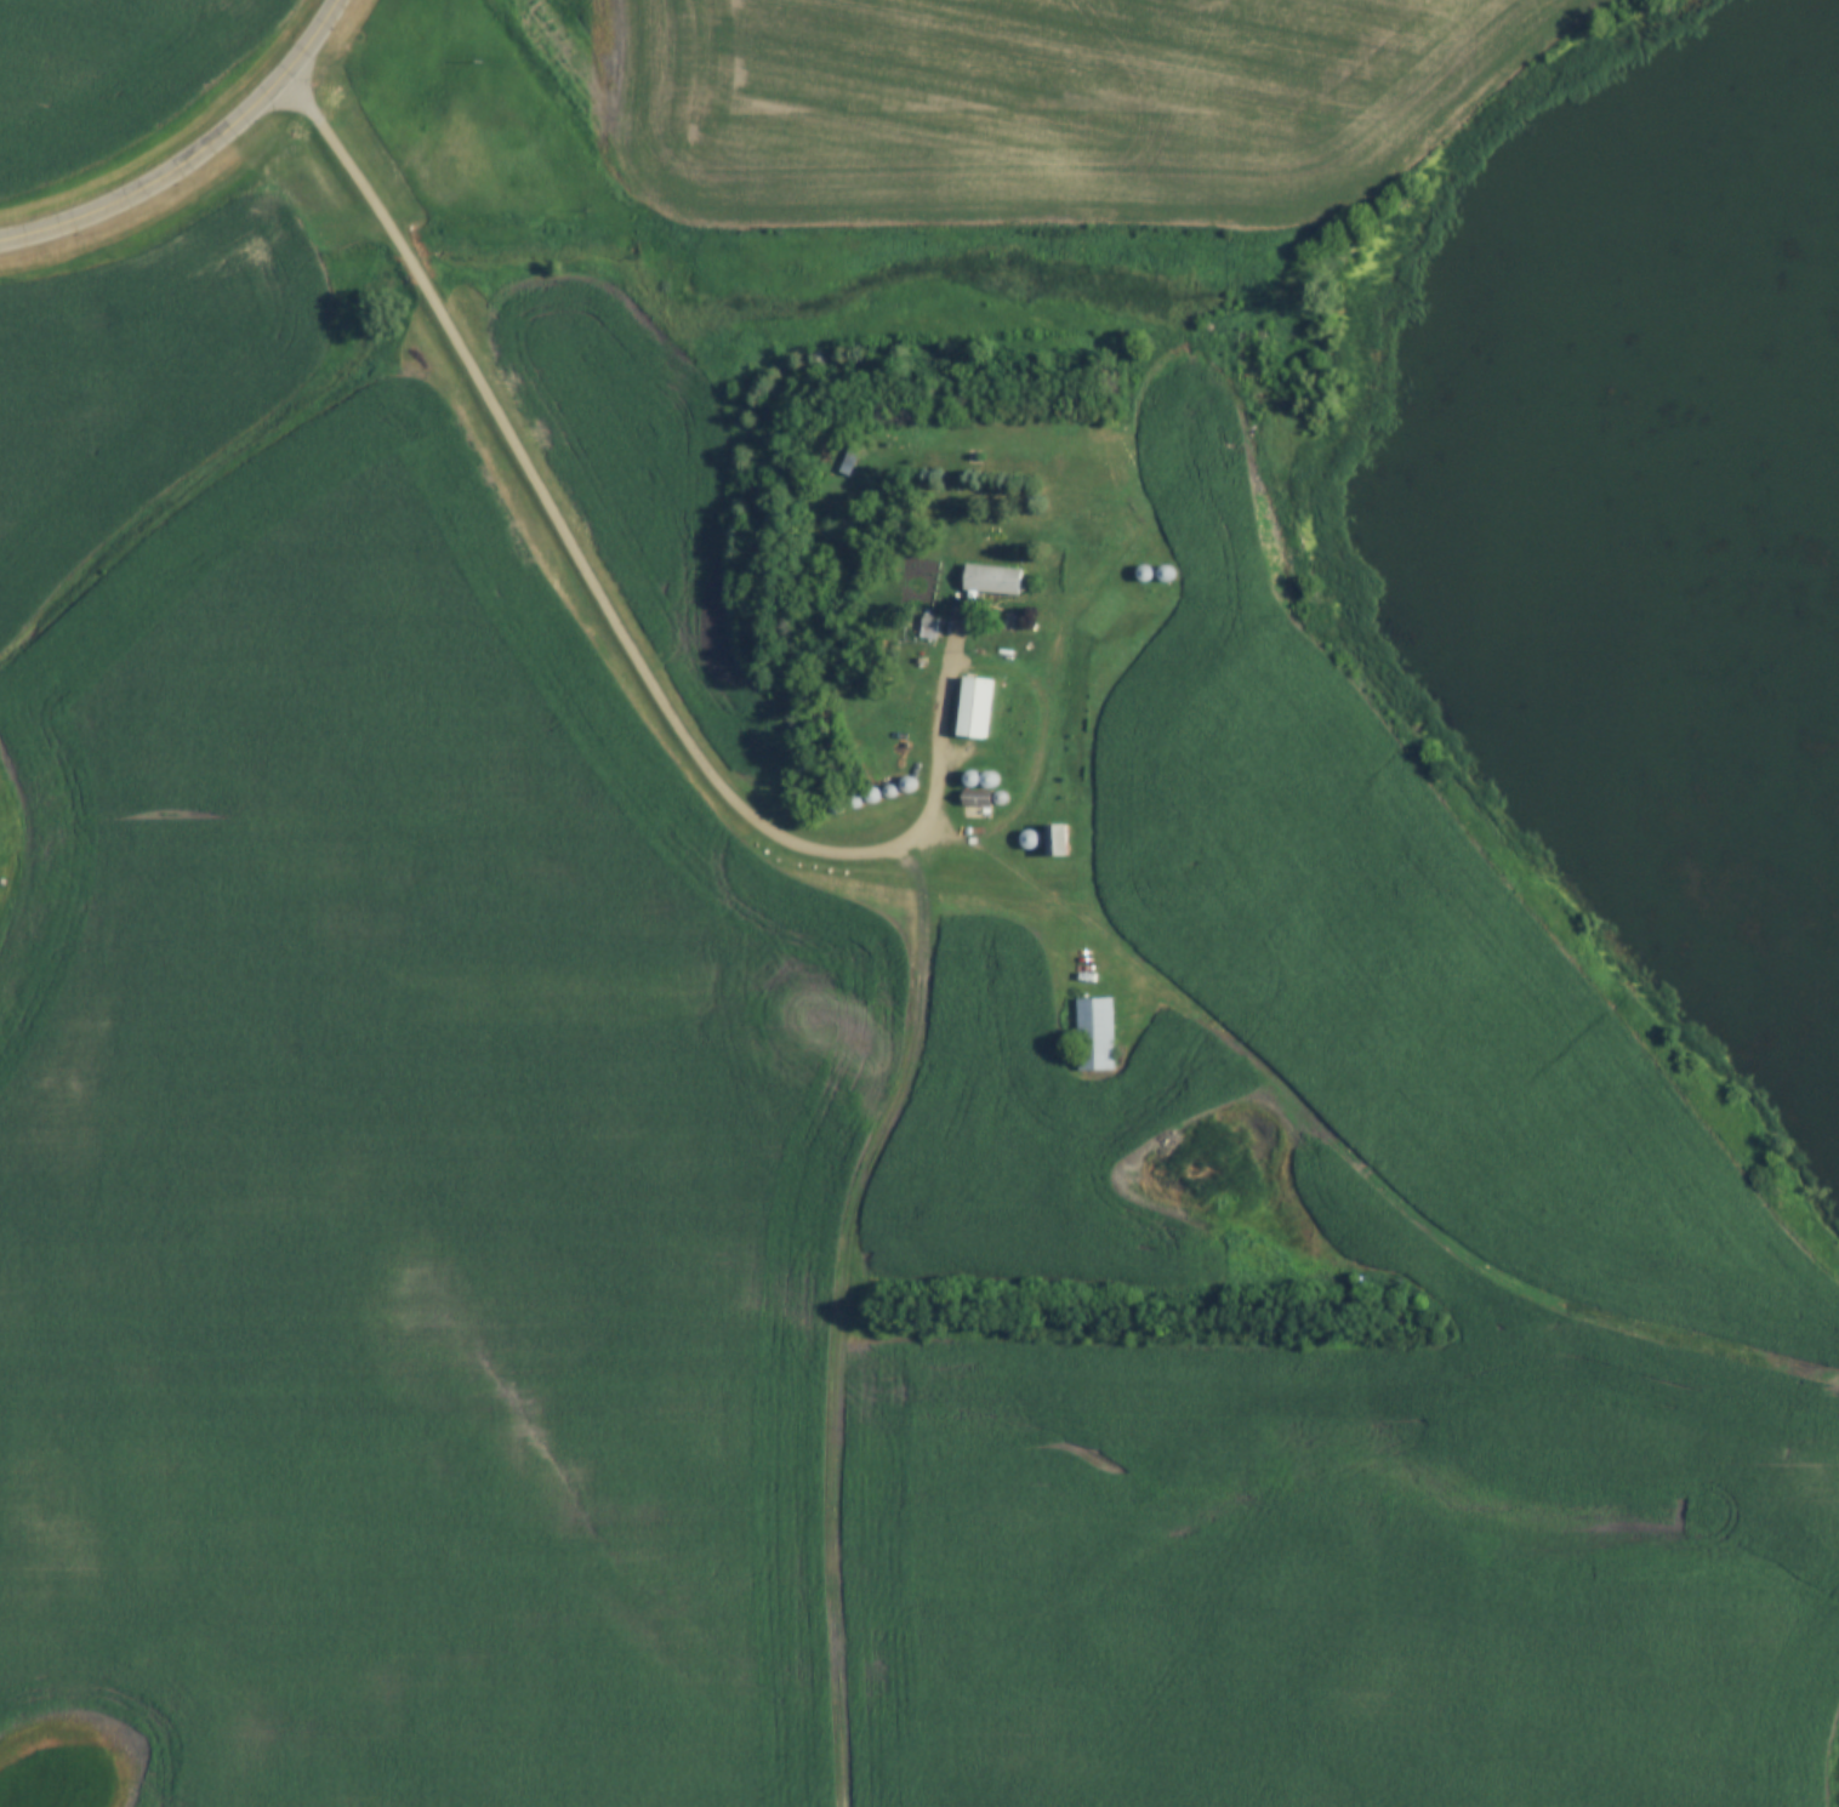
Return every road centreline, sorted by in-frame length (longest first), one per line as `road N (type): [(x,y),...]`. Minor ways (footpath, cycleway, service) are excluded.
road 1 (track): [(852,860),(919,980),(826,1340),(837,1806)]
road 2 (tertiary): [(0,249),(49,239),(163,188),(275,106),(294,79)]

